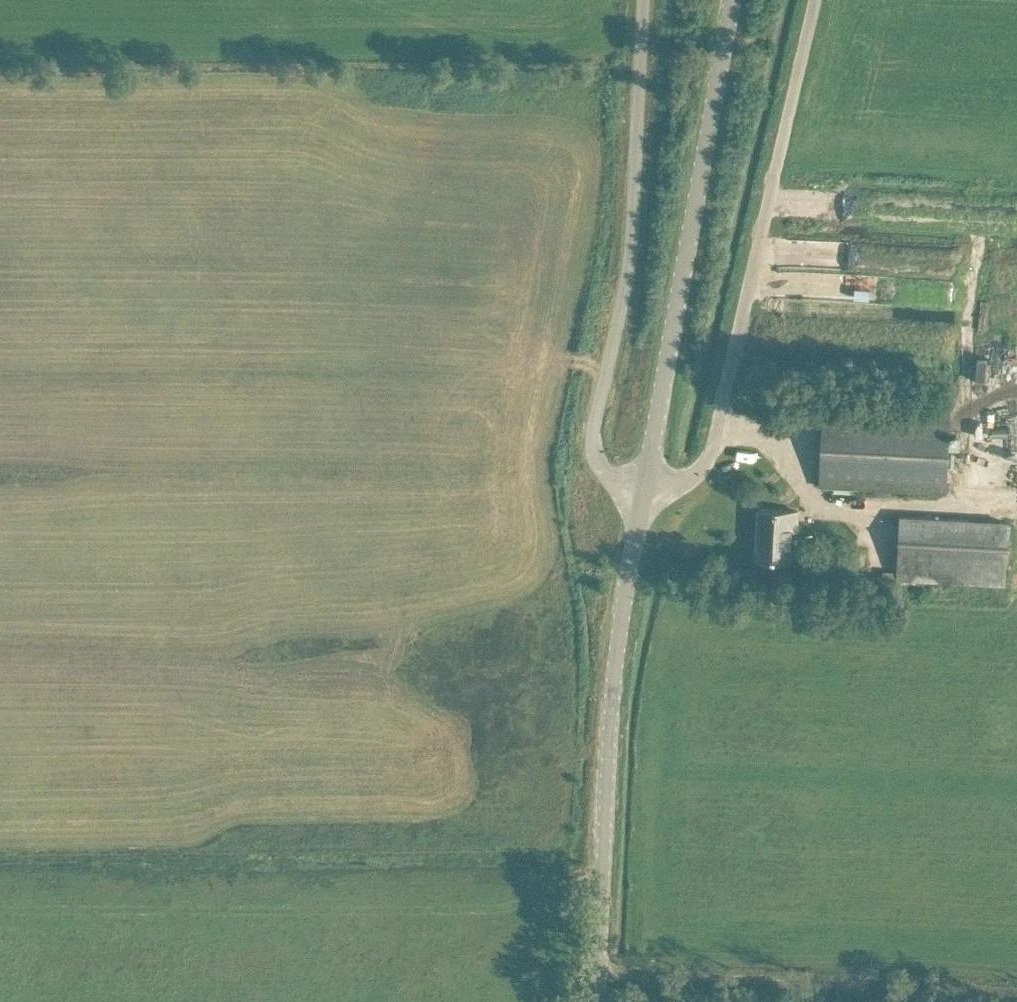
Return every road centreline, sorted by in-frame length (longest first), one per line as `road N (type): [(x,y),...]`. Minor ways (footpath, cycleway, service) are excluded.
road 1 (unclassified): [(644,500),(683,505),(703,478),(818,0)]
road 2 (unclassified): [(644,500),(617,487),(600,451),(634,282),(653,0)]
road 3 (unclassified): [(739,0),(644,500)]
road 4 (unclassified): [(644,500),(625,625),(598,1001)]
road 5 (track): [(599,984),(931,1001)]

